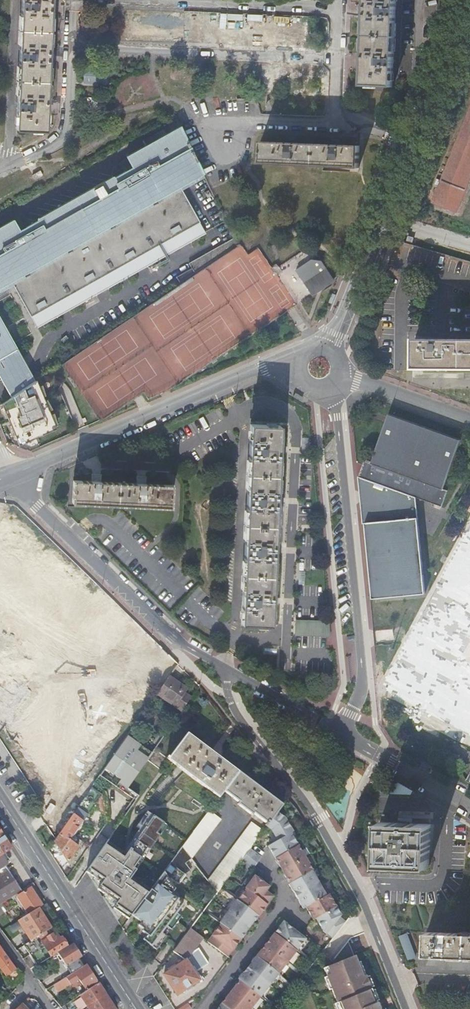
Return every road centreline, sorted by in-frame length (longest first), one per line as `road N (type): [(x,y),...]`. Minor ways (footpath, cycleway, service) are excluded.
road 1 (residential): [(225,669),(231,706),(317,820),(364,903),(405,1008)]
road 2 (residential): [(344,736),(363,678),(327,391)]
road 3 (residential): [(9,477),(173,638),(225,669)]
road 4 (tertiary): [(263,368),(9,477)]
road 5 (residential): [(71,48),(338,58)]
road 6 (secondary): [(0,799),(137,1008)]
road 7 (tertiary): [(415,147),(330,346)]
road 8 (residential): [(340,9),(162,0)]
road 9 (residential): [(208,123),(369,126)]
road 10 (residential): [(0,167),(58,140),(71,48)]
road 11 (residential): [(344,736),(469,806)]
road 12 (residential): [(225,669),(344,736)]
road 13 (residential): [(469,422),(342,377)]

